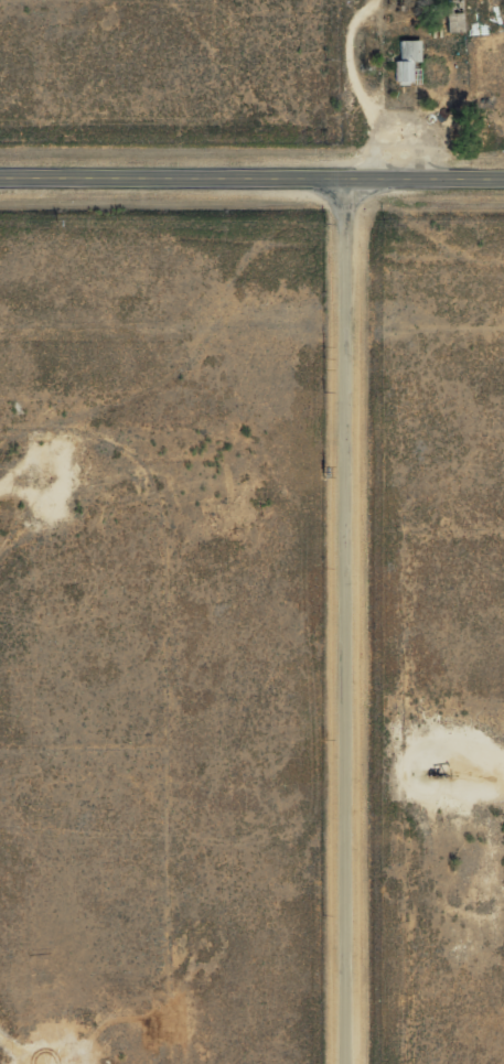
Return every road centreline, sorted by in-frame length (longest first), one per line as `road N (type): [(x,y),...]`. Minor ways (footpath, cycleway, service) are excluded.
road 1 (residential): [(352,1063),(352,181)]
road 2 (secondary): [(503,180),(0,181)]
road 3 (track): [(0,453),(67,467),(62,529),(6,591),(0,585)]

